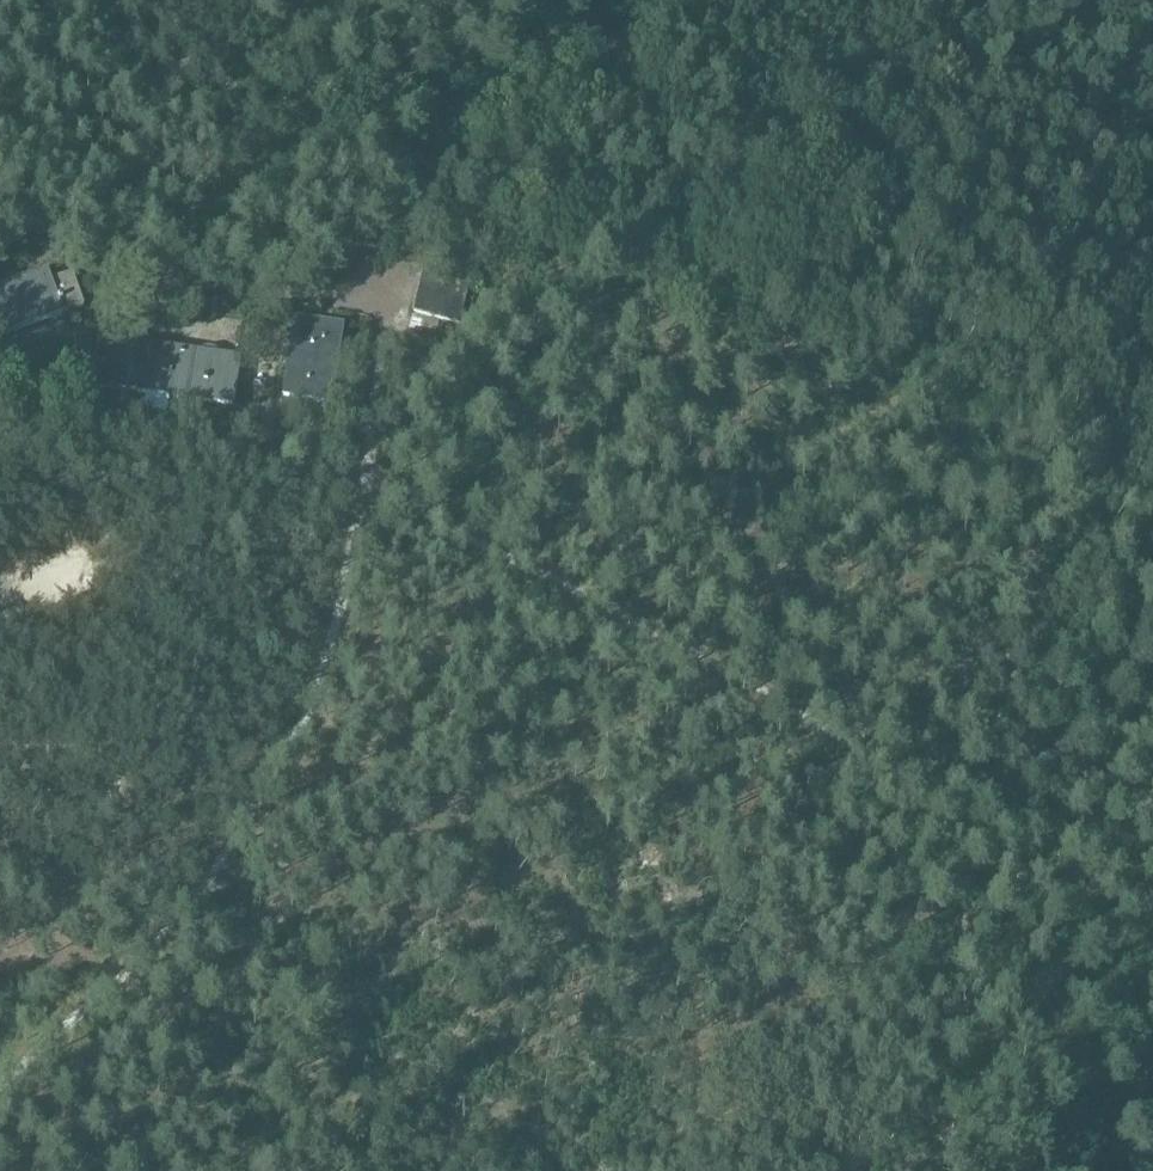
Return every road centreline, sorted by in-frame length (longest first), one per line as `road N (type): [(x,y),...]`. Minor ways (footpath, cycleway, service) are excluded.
road 1 (unclassified): [(717,0),(485,112),(443,141),(401,223),(388,302)]

